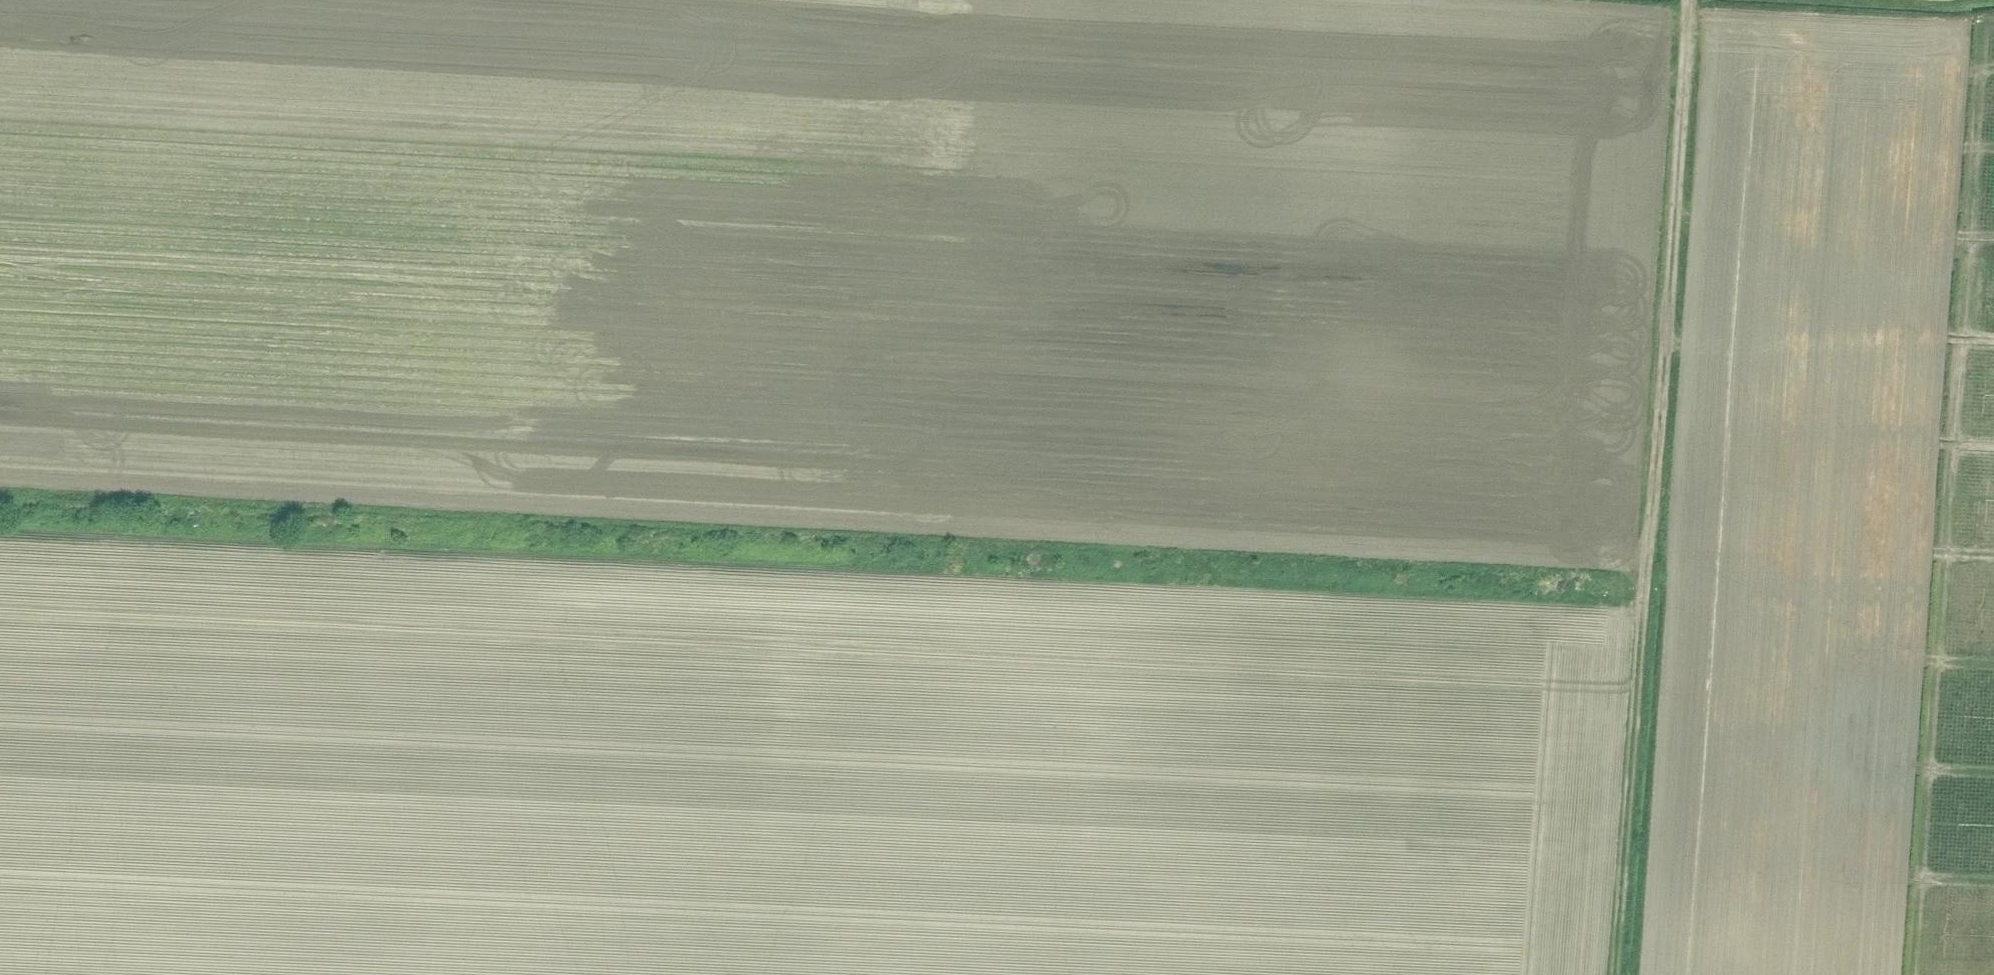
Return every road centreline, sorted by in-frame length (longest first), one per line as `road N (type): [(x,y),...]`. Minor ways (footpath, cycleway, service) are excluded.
road 1 (track): [(1687,0),(1614,974)]

